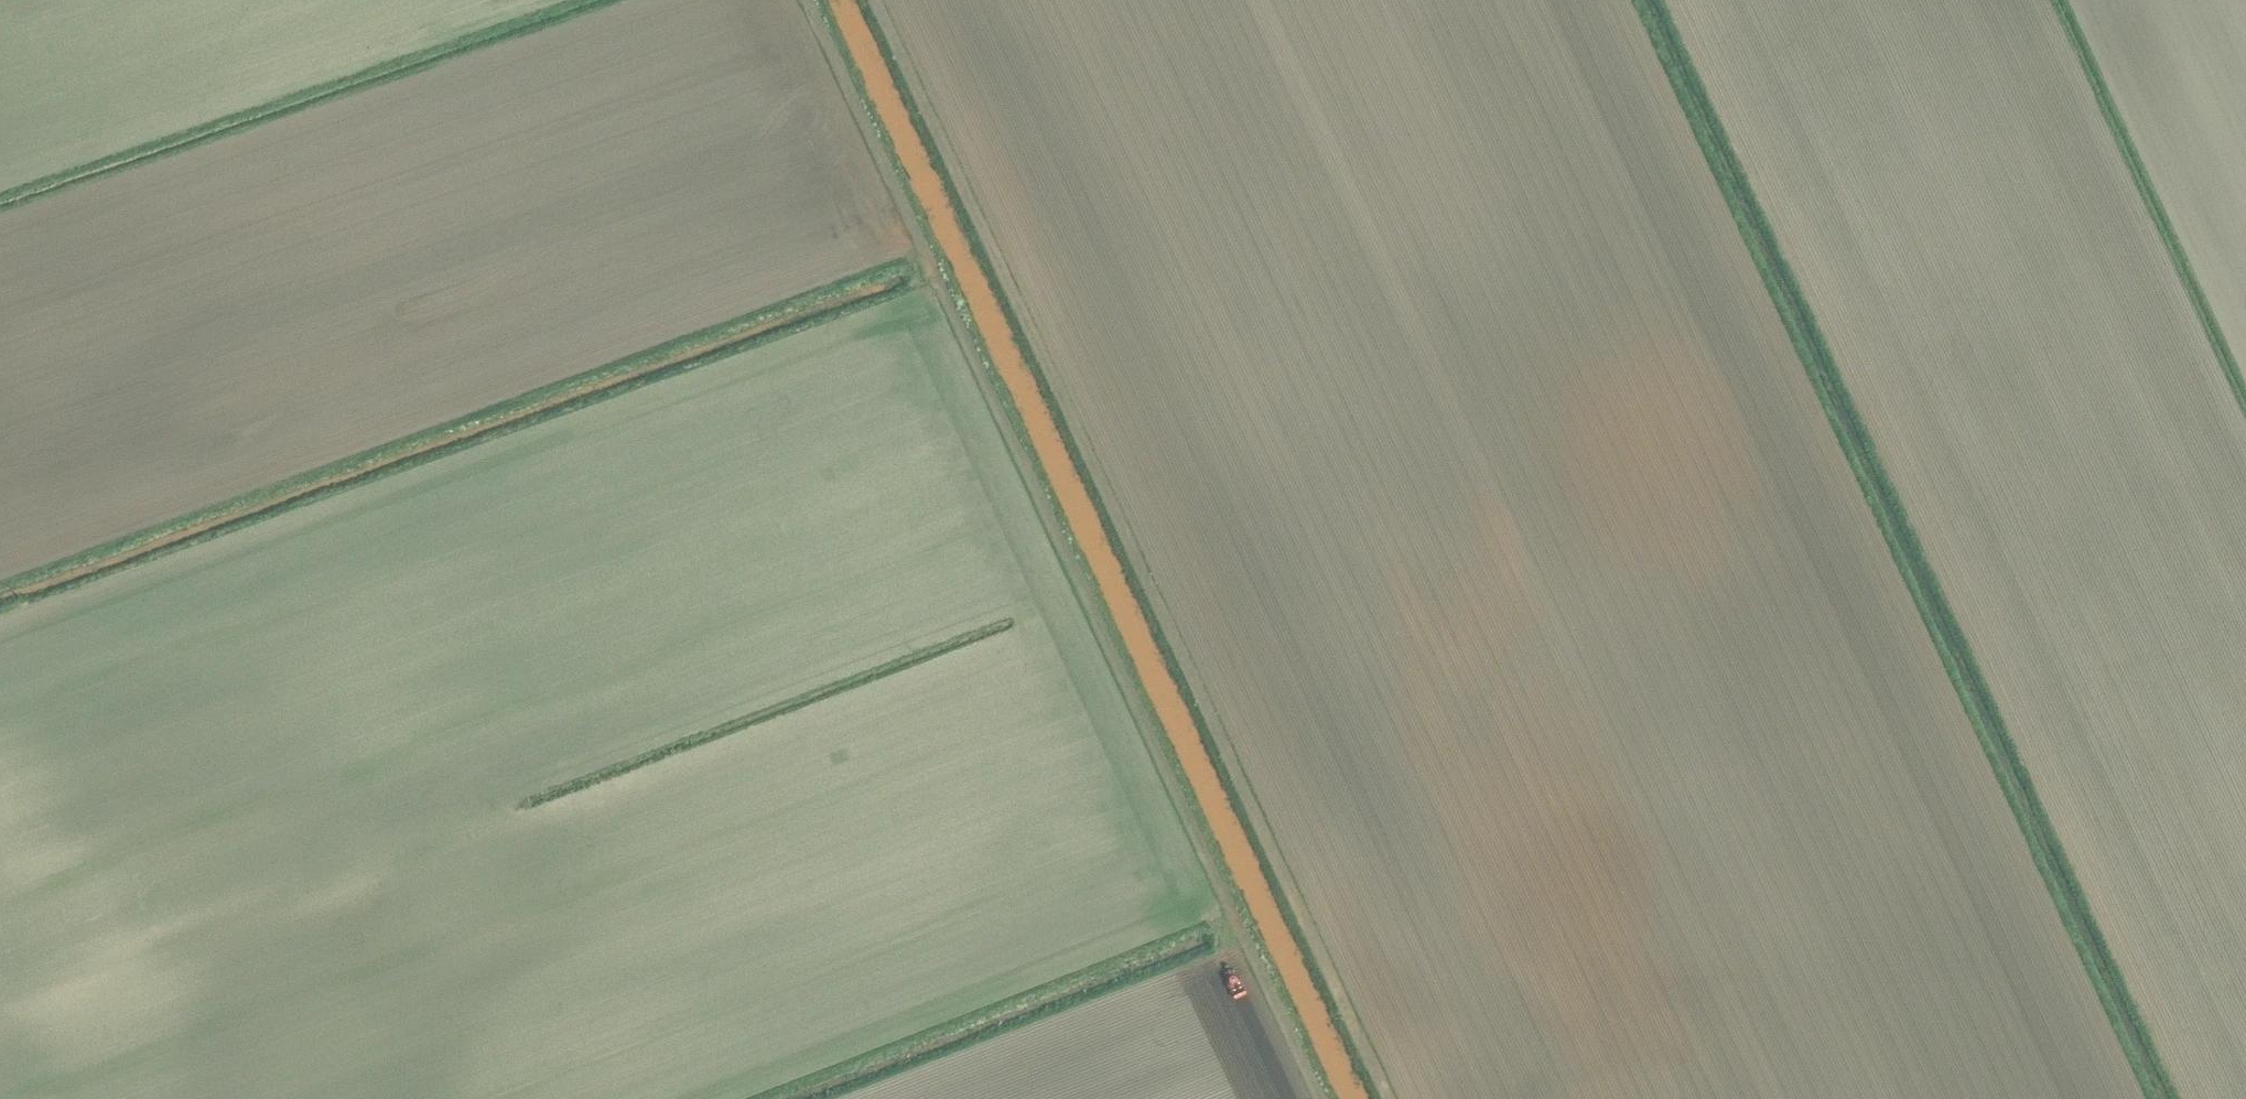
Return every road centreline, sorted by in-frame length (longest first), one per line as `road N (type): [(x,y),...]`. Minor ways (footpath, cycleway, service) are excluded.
road 1 (track): [(1322,1098),(810,0)]

